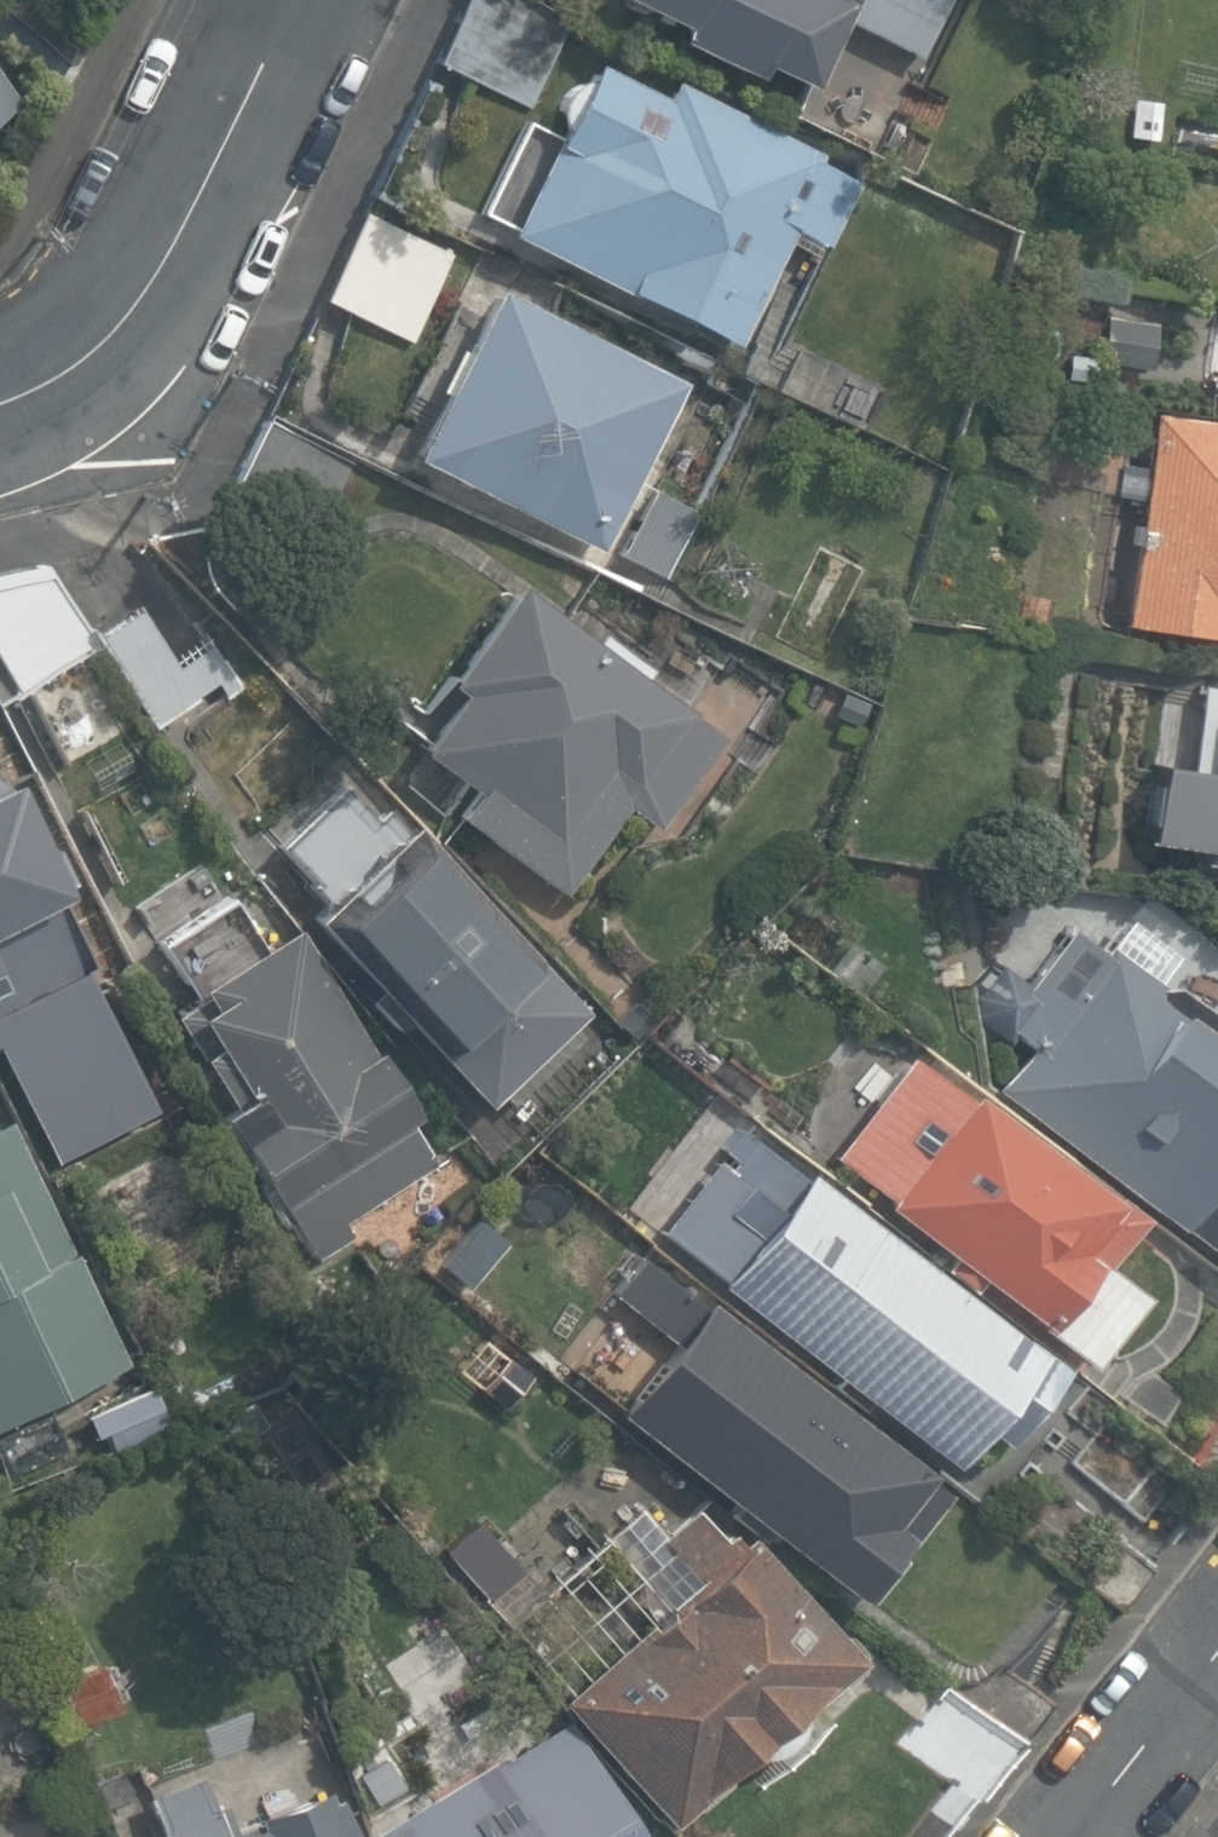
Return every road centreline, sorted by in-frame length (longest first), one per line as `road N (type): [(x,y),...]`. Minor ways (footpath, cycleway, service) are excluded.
road 1 (tertiary): [(0,403),(51,383),(112,337),(168,264),(297,0)]
road 2 (residential): [(1217,1642),(1068,1836)]

